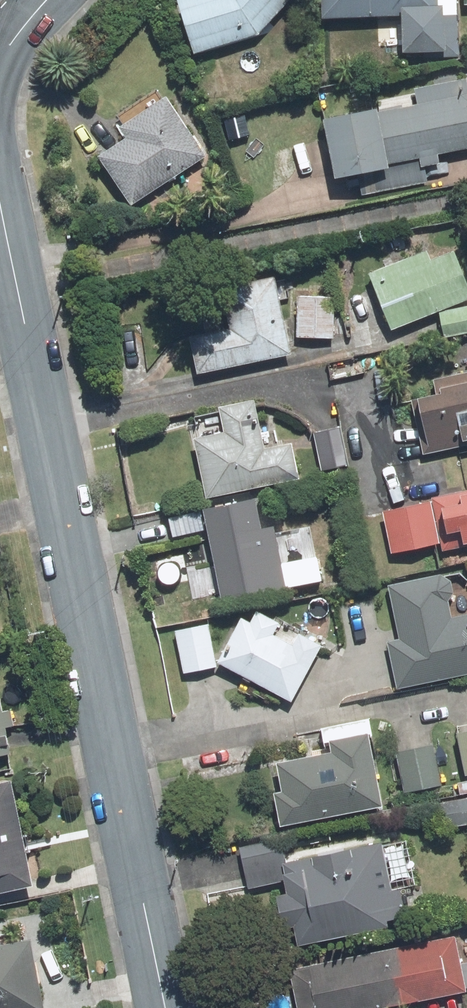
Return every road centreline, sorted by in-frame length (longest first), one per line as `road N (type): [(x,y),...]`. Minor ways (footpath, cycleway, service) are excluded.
road 1 (residential): [(0,194),(168,1007)]

